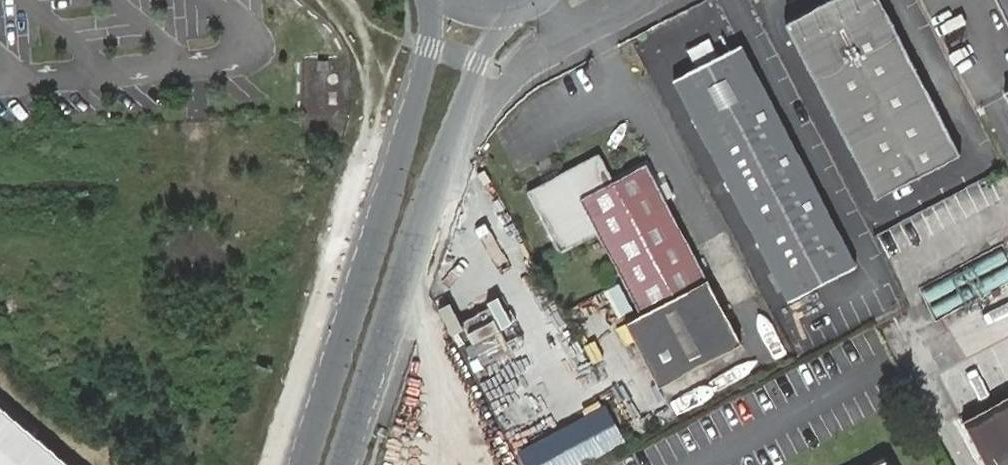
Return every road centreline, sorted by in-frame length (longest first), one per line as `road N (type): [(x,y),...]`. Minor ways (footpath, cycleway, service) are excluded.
road 1 (tertiary): [(338,464),(475,63),(529,0)]
road 2 (tertiary): [(436,0),(432,49),(300,464)]

